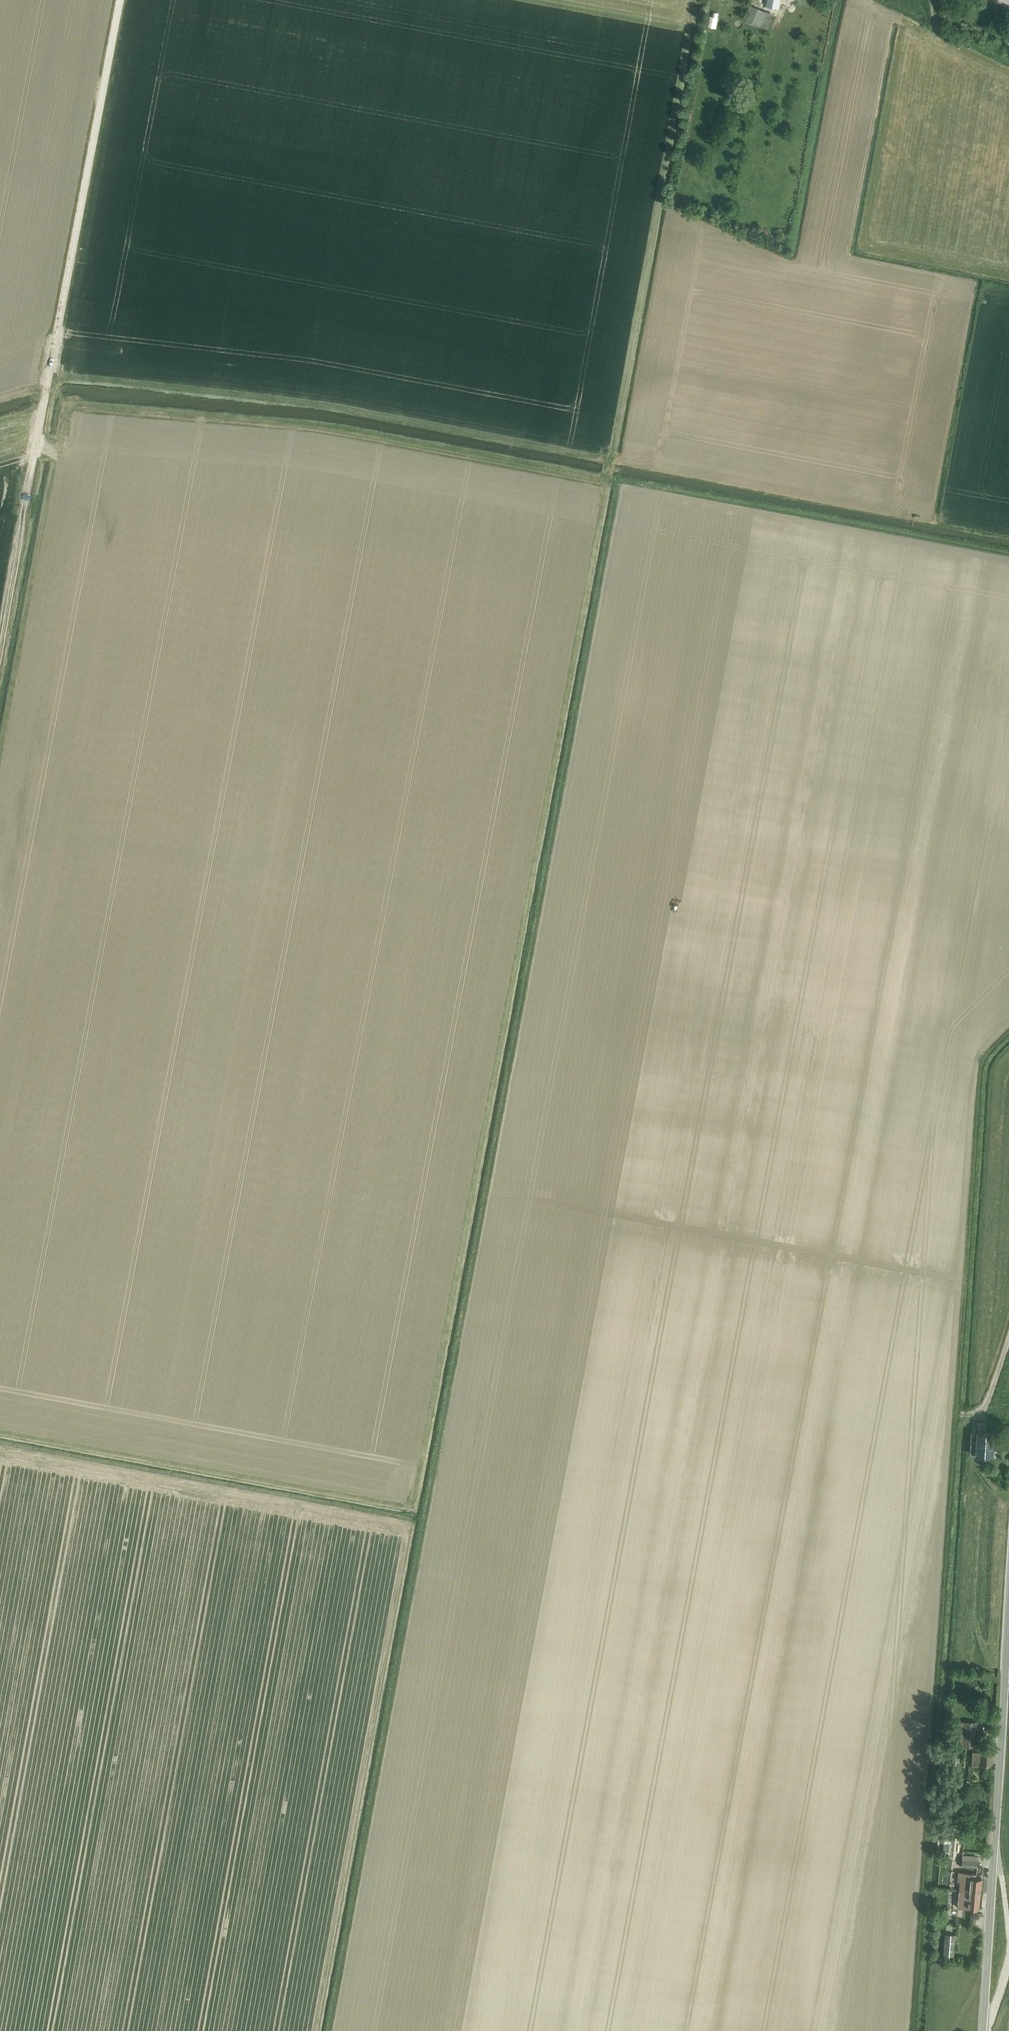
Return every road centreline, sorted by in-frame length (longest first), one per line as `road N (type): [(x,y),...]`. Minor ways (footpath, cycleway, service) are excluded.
road 1 (track): [(0,651),(120,0)]
road 2 (unclassified): [(995,1852),(1008,1609)]
road 3 (unclassified): [(983,2026),(995,1852)]

